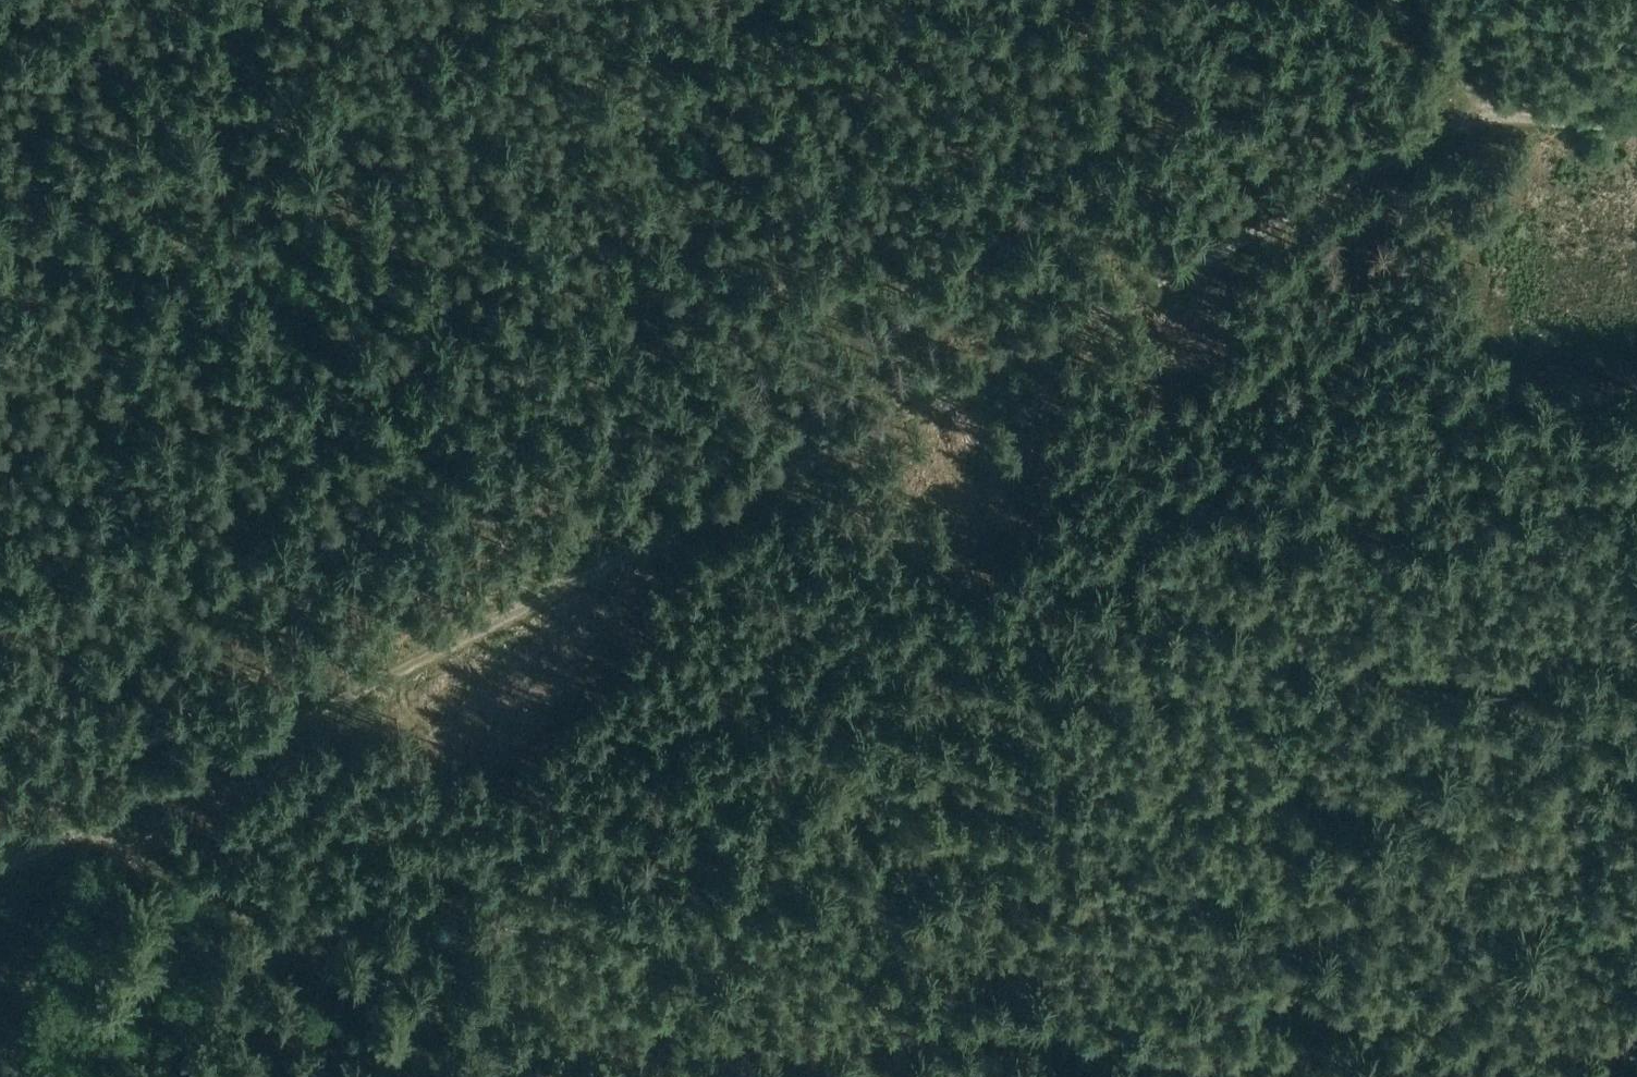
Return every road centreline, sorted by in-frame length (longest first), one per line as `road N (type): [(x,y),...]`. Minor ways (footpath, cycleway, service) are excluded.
road 1 (track): [(1636,122),(1494,118),(1415,148),(0,871)]
road 2 (track): [(0,732),(119,853),(591,1076)]
road 3 (track): [(1494,118),(1394,0)]

